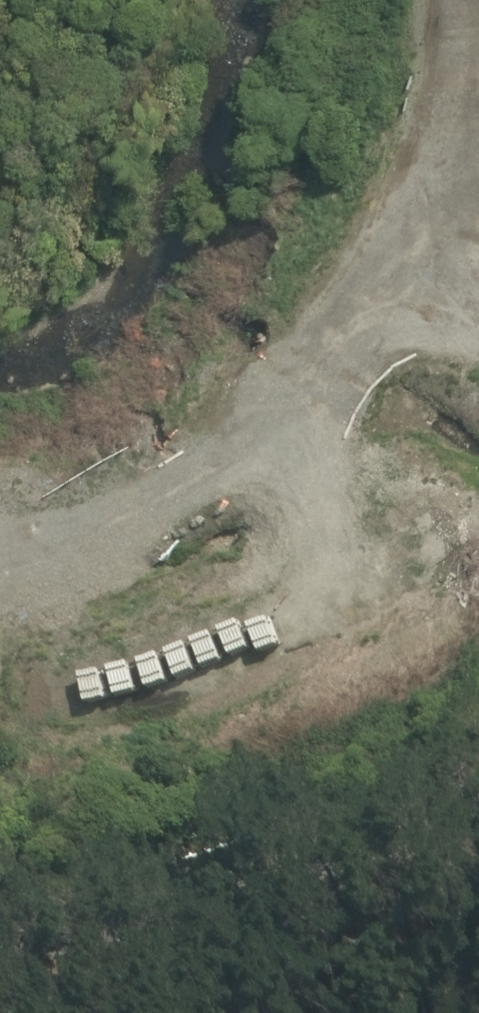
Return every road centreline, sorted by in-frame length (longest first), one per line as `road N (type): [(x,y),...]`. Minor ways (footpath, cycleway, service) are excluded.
road 1 (track): [(478,215),(429,237),(357,329),(224,438),(70,539),(0,547)]
road 2 (residential): [(0,959),(478,834)]
road 3 (track): [(429,237),(468,144),(476,0)]

